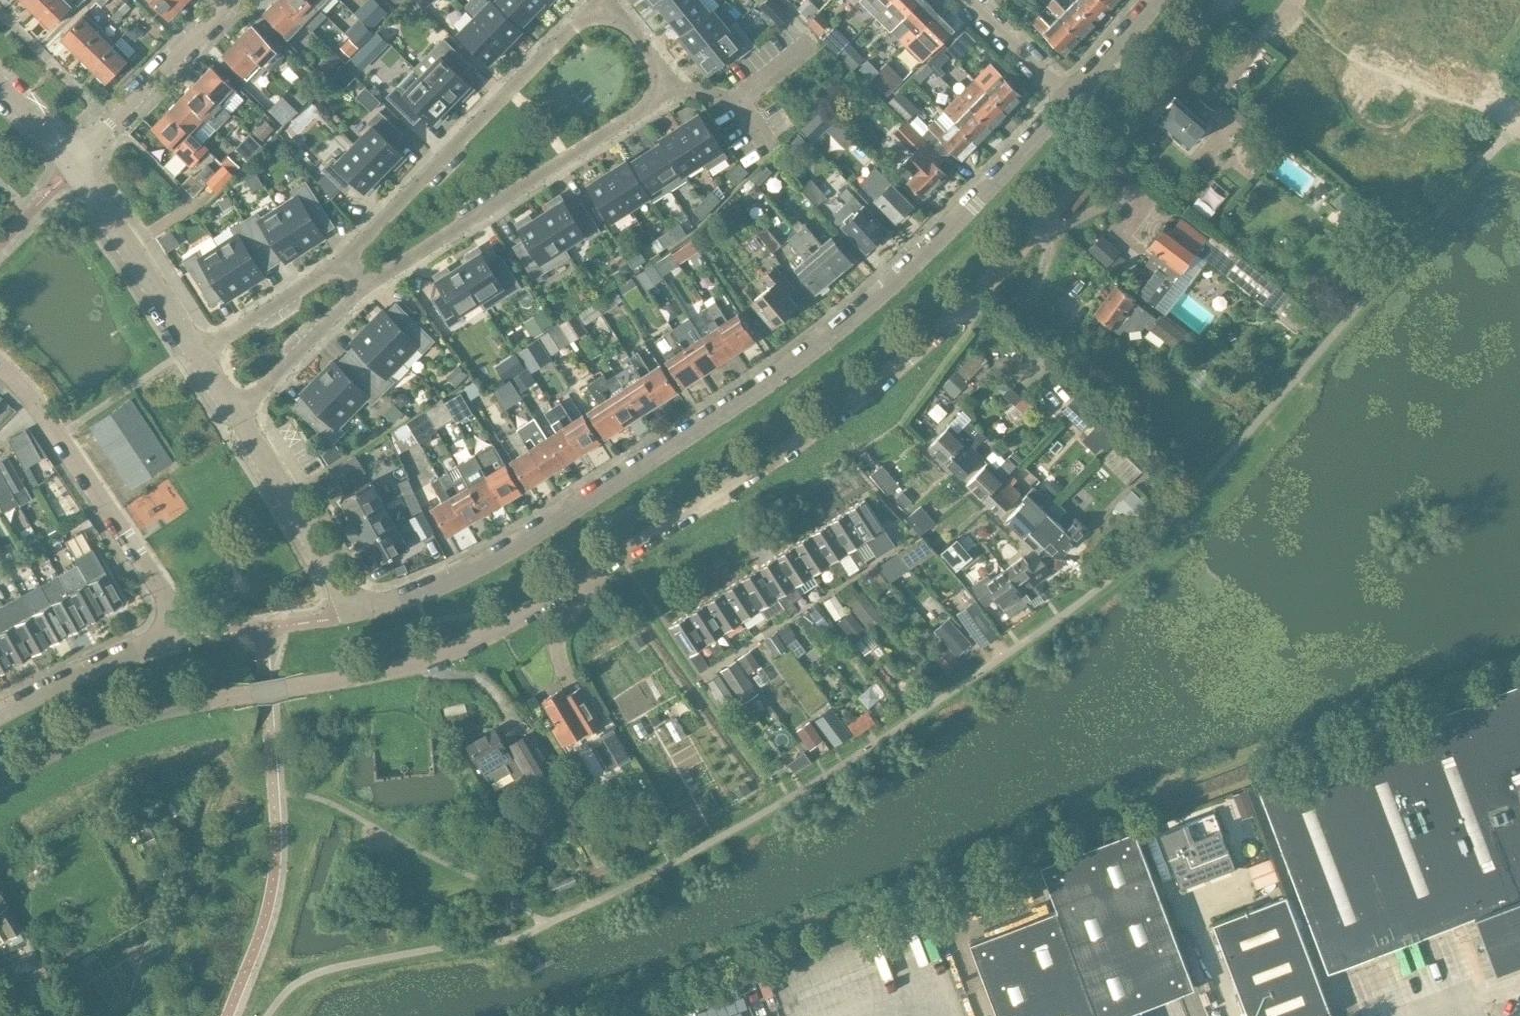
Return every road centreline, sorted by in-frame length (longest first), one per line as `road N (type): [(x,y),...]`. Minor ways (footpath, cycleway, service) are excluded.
road 1 (residential): [(0,785),(95,731),(149,713),(415,664),(455,649),(720,493),(820,426),(976,292),(1229,0)]
road 2 (residential): [(350,594),(415,593),(509,547),(768,385),(896,278),(1066,96)]
road 3 (residential): [(364,287),(649,106),(660,77),(645,43),(604,16),(567,31),(344,260)]
road 4 (residential): [(0,712),(154,632),(163,611),(58,439),(0,369)]
road 5 (residential): [(195,349),(72,158)]
road 6 (residential): [(72,158),(228,0)]
road 7 (residential): [(350,594),(329,579),(240,419)]
road 8 (residential): [(240,419),(364,287)]
road 9 (residential): [(344,260),(195,349)]
road 10 (residential): [(1066,96),(970,0)]
road 11 (residential): [(1066,96),(1151,0)]

